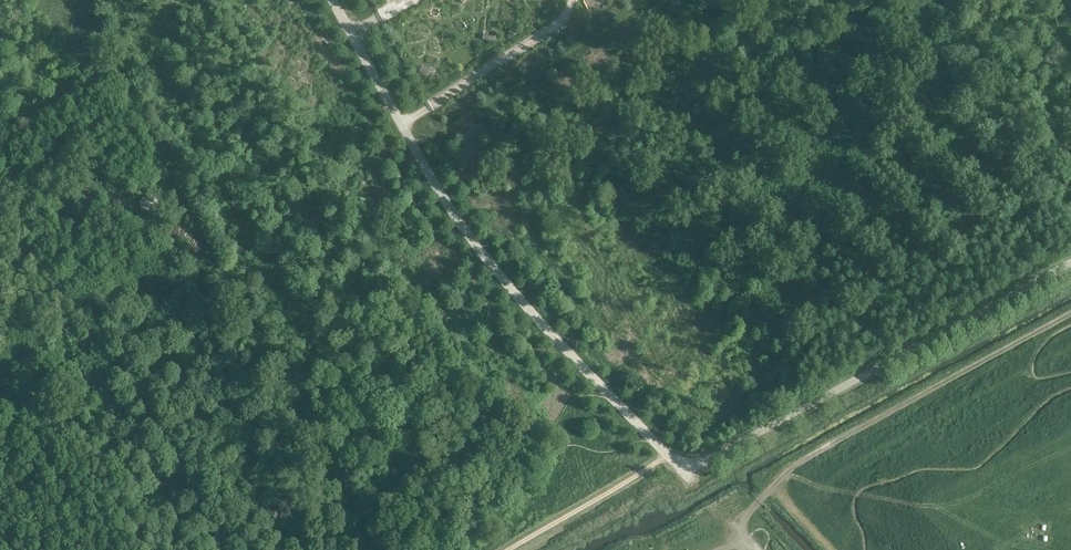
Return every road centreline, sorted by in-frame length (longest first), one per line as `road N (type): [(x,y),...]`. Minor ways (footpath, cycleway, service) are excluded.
road 1 (unclassified): [(1070,264),(737,447),(687,464),(660,449),(465,235),(333,0)]
road 2 (track): [(1070,314),(796,466),(752,509),(742,533)]
road 3 (track): [(666,454),(507,549)]

